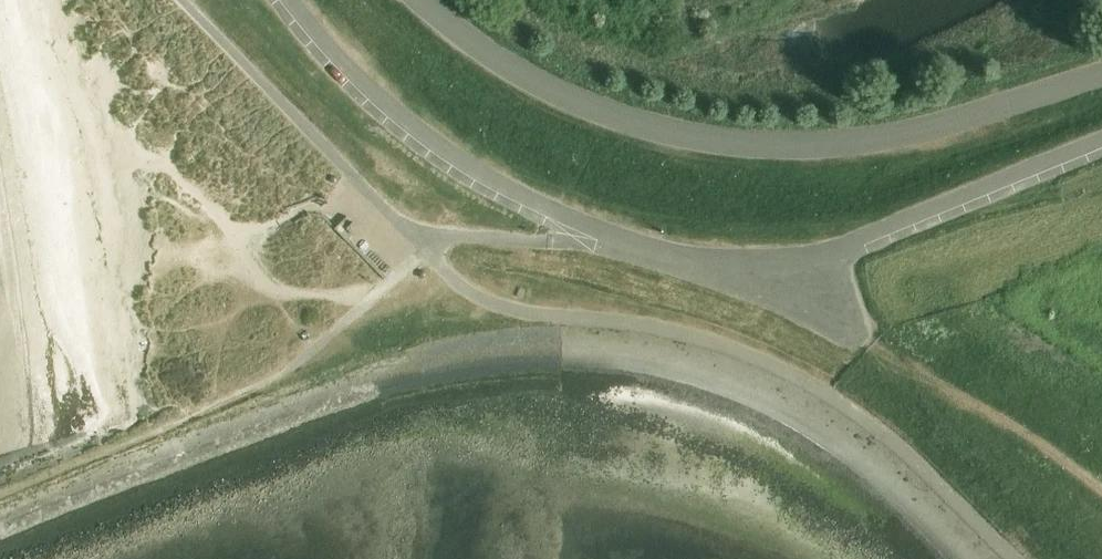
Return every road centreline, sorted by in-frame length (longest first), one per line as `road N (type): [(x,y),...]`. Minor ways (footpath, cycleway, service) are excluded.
road 1 (unclassified): [(290,0),(351,74),(474,173),(591,229),(727,260),(851,244),(1101,139)]
road 2 (unclassified): [(1101,80),(881,141),(752,148),(670,134),(582,105),(524,75),(422,0)]

